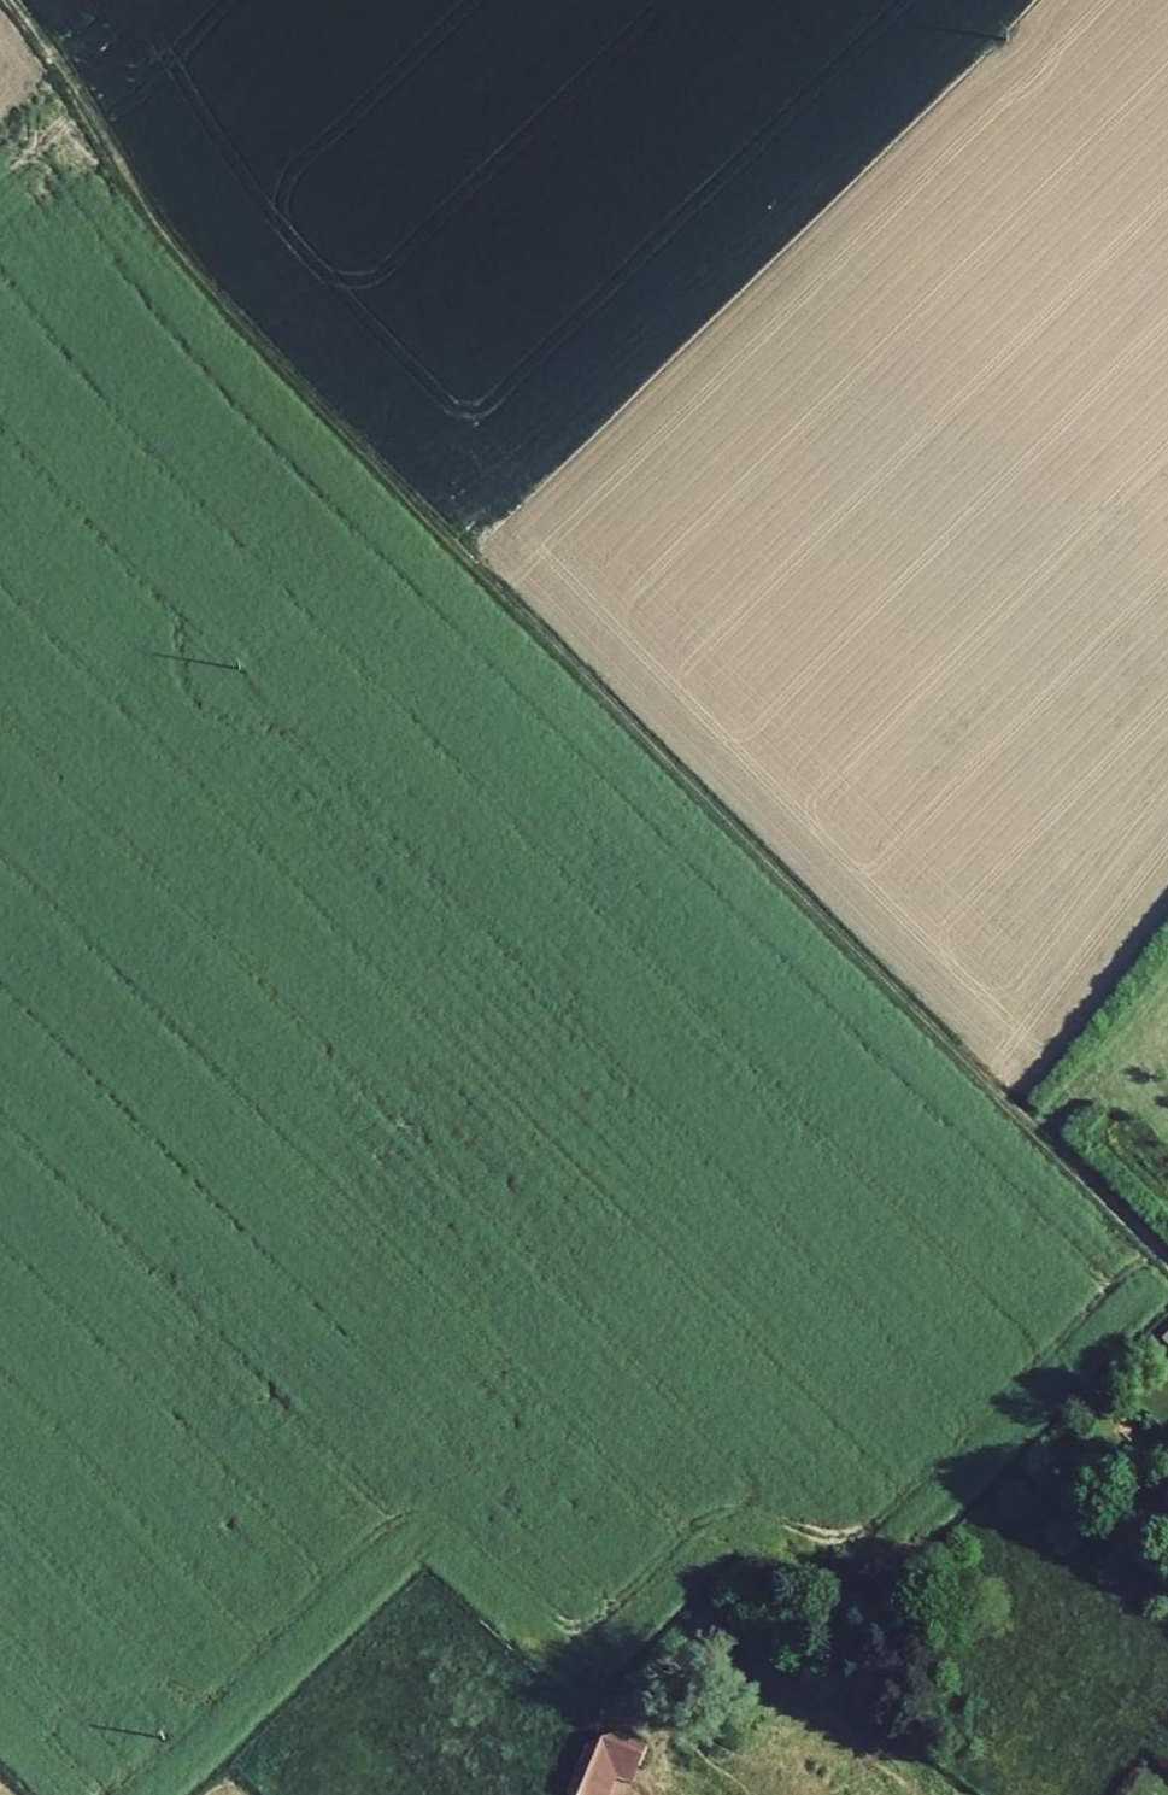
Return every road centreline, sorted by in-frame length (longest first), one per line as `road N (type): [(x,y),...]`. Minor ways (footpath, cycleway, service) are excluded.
road 1 (track): [(1167,1252),(204,281),(152,217),(53,44),(15,0)]

